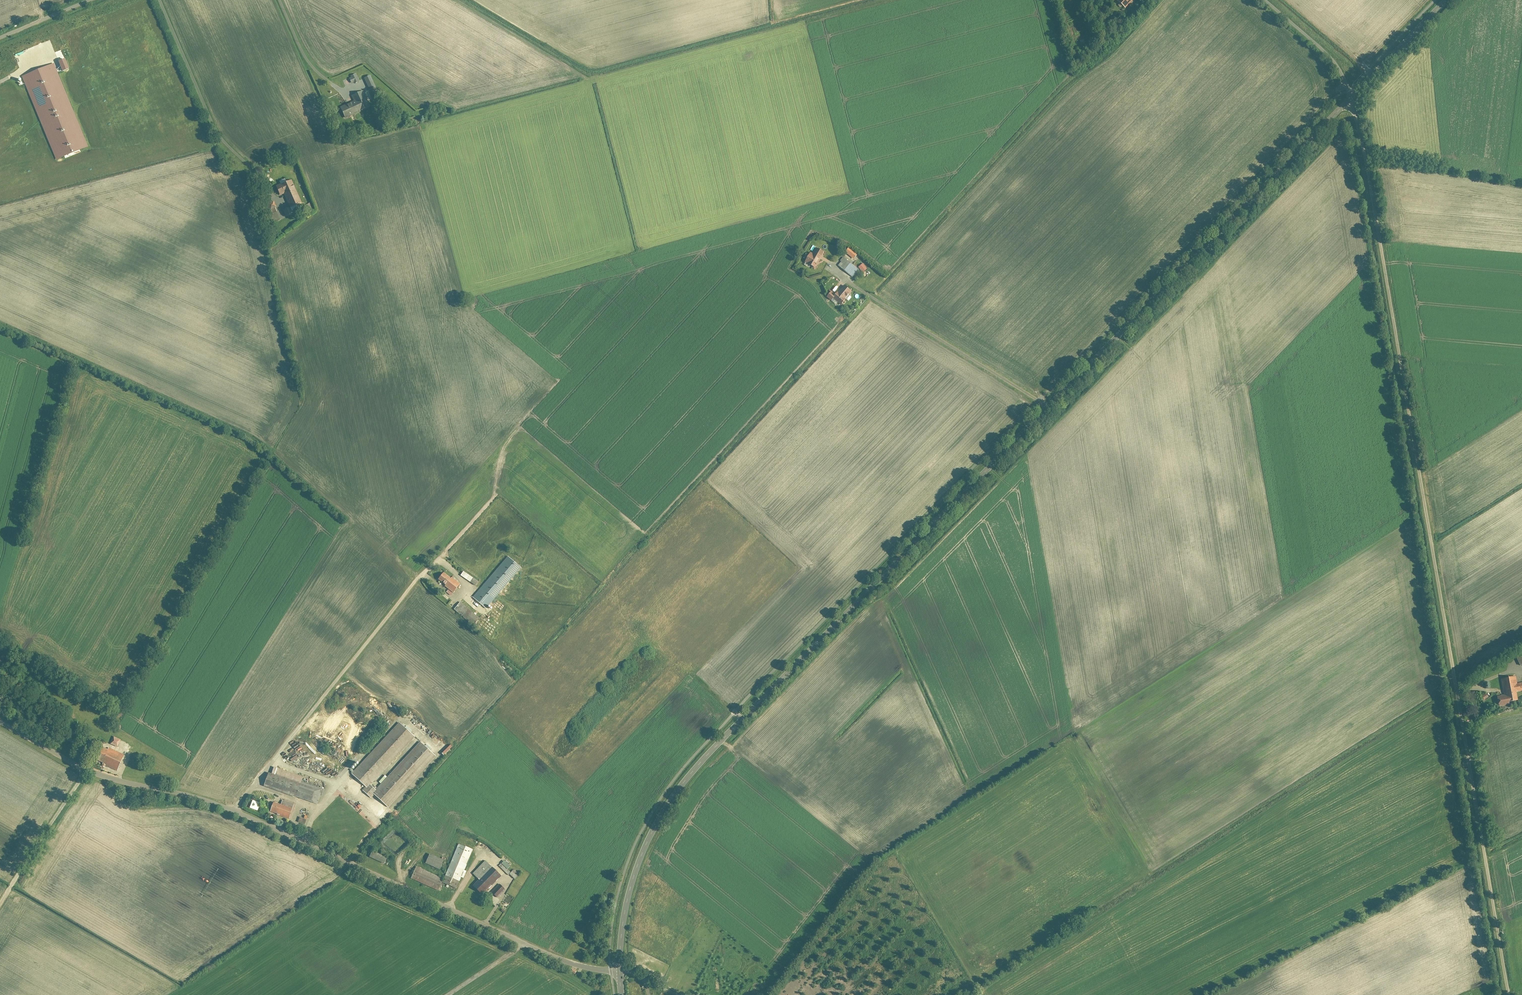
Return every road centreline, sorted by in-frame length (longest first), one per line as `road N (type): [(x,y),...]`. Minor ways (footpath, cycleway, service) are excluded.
road 1 (residential): [(1508,994),(1350,100)]
road 2 (tertiary): [(1049,408),(692,772),(634,876),(620,972)]
road 3 (residential): [(0,723),(96,774),(236,812),(565,962),(620,972)]
road 4 (tertiary): [(1350,100),(1049,408)]
road 5 (residential): [(1049,408),(839,272)]
road 6 (tertiary): [(1448,0),(1350,100)]
road 7 (residential): [(1350,100),(1326,53),(1263,0)]

